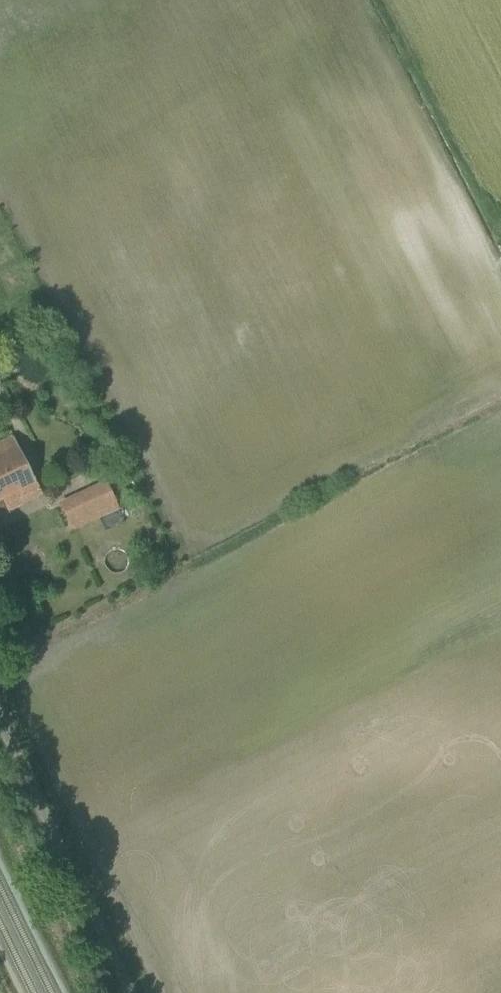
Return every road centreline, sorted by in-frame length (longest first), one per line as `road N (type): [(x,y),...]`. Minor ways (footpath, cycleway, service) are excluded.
road 1 (unclassified): [(133,992),(0,712)]

